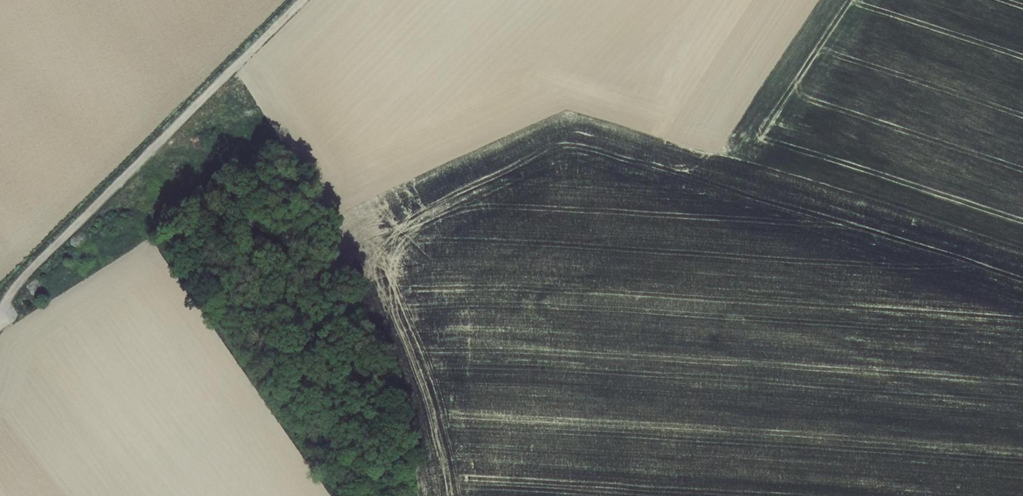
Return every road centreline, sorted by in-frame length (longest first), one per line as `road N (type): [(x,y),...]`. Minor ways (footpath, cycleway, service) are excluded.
road 1 (track): [(302,0),(26,273),(0,314)]

